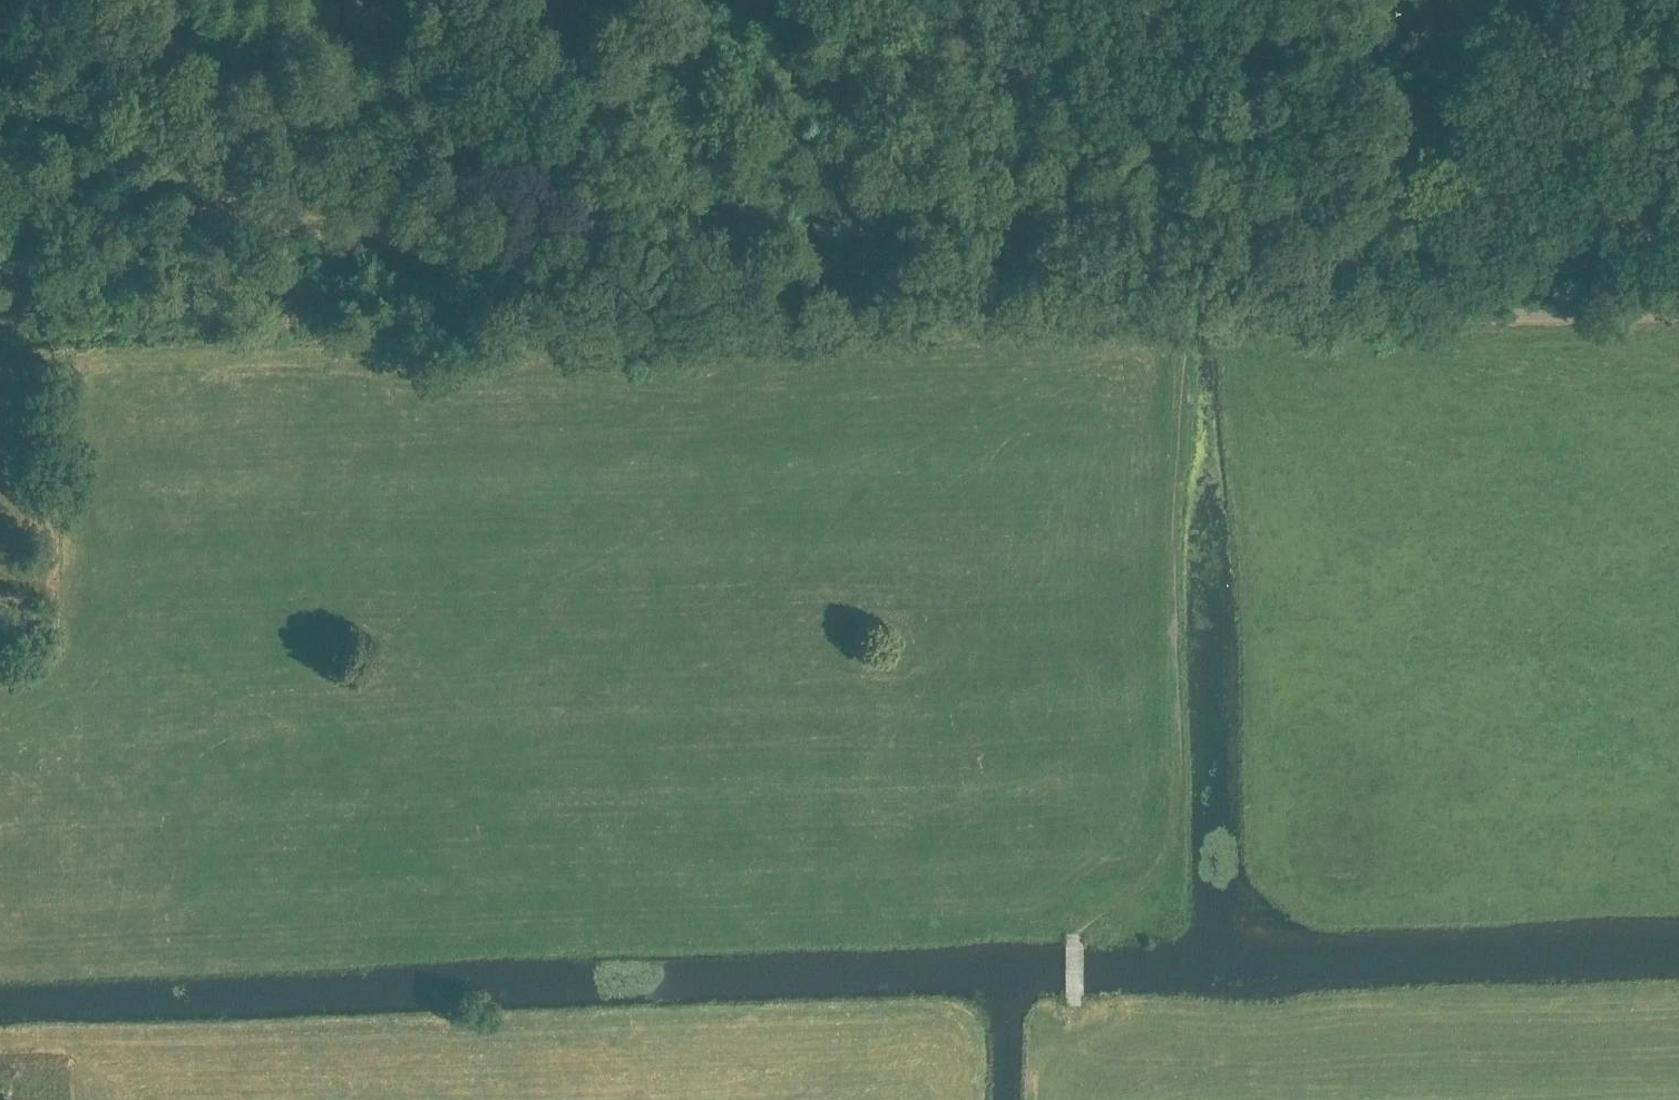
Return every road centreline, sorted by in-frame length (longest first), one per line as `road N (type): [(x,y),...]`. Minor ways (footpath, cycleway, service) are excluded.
road 1 (track): [(1678,322),(1185,341)]

